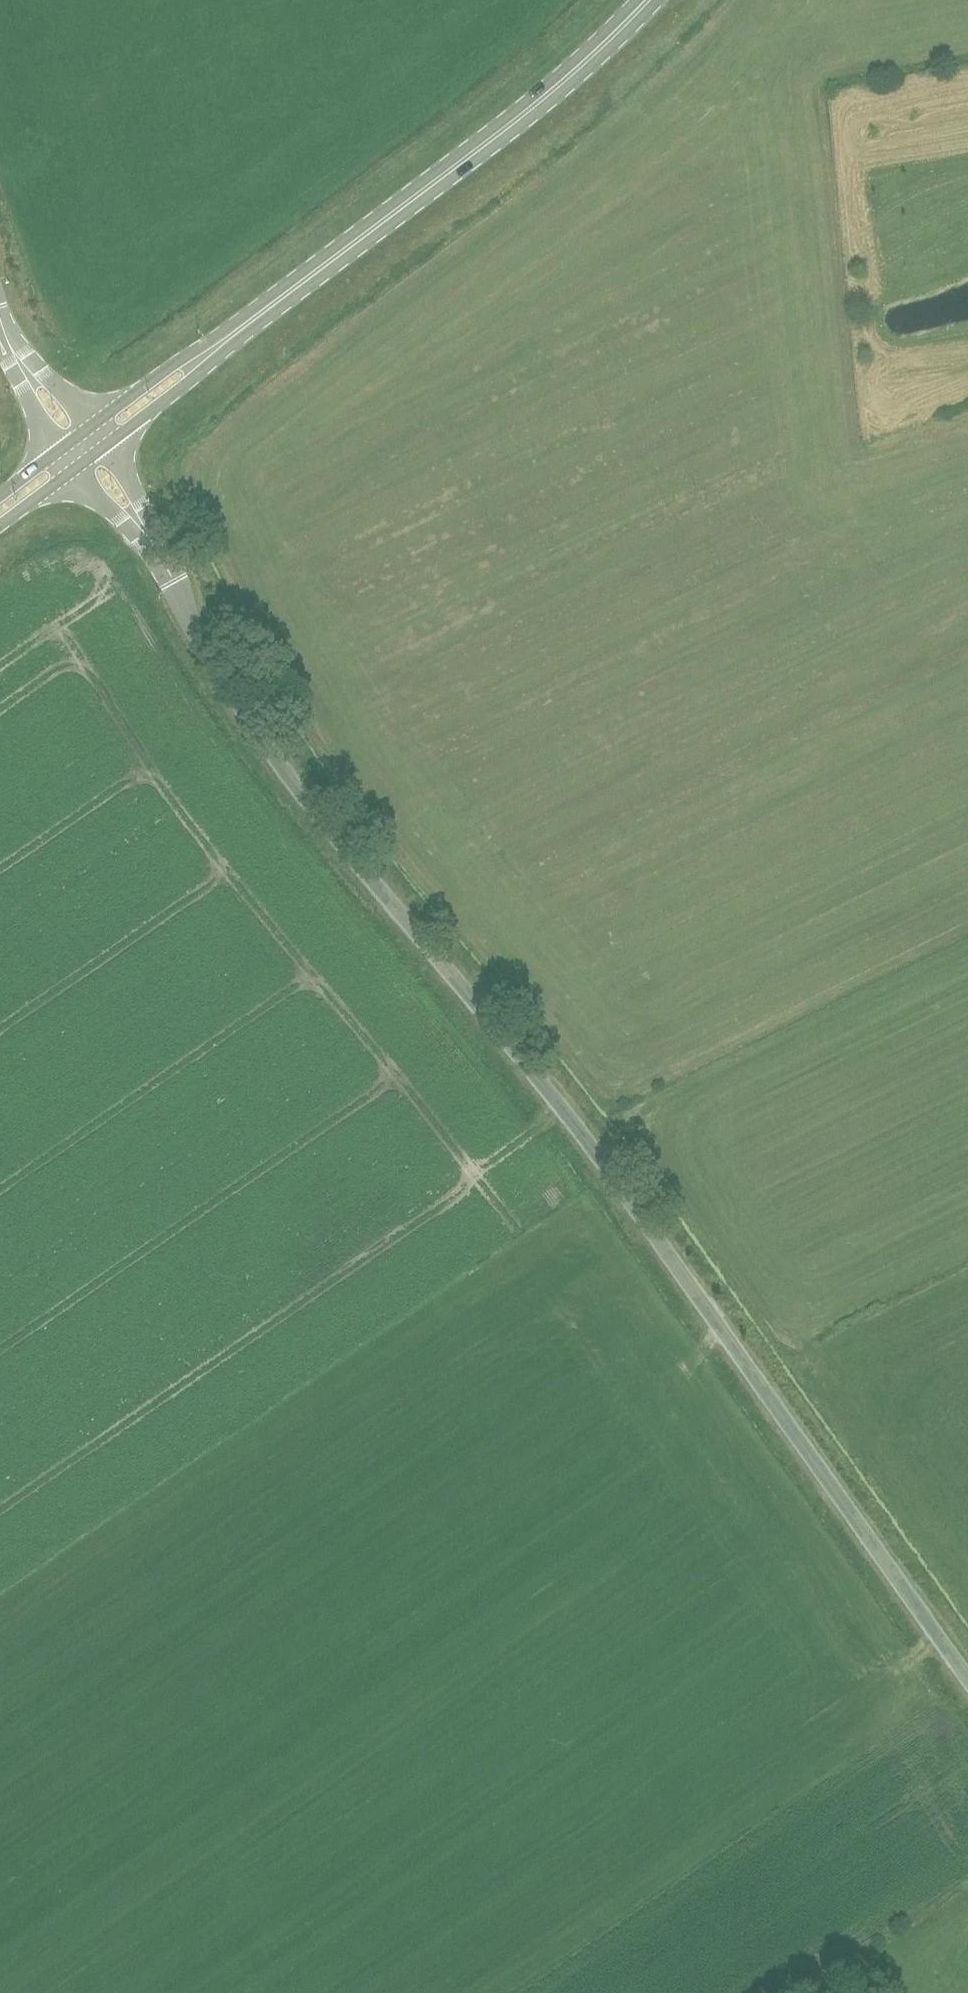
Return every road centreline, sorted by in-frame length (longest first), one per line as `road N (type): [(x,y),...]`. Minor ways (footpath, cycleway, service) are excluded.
road 1 (unclassified): [(967,1680),(622,1190),(303,798),(207,651),(139,523),(84,447)]
road 2 (secondary): [(84,447),(538,102),(647,0)]
road 3 (unclassified): [(84,447),(15,353),(0,315)]

